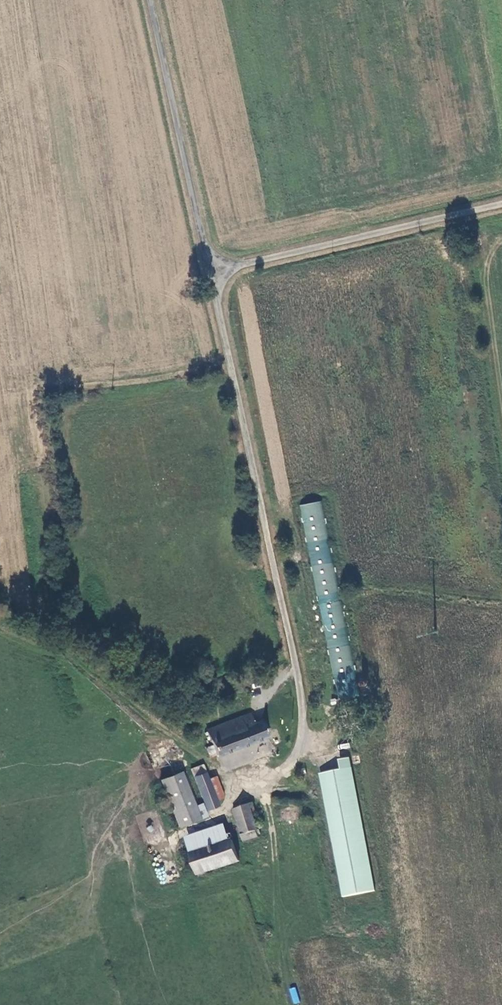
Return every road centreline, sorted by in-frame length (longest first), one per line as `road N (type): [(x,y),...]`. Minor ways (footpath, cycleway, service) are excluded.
road 1 (unclassified): [(209,271),(303,730),(295,760),(256,781)]
road 2 (unclassified): [(501,203),(209,271)]
road 3 (unclassified): [(149,0),(209,271)]

